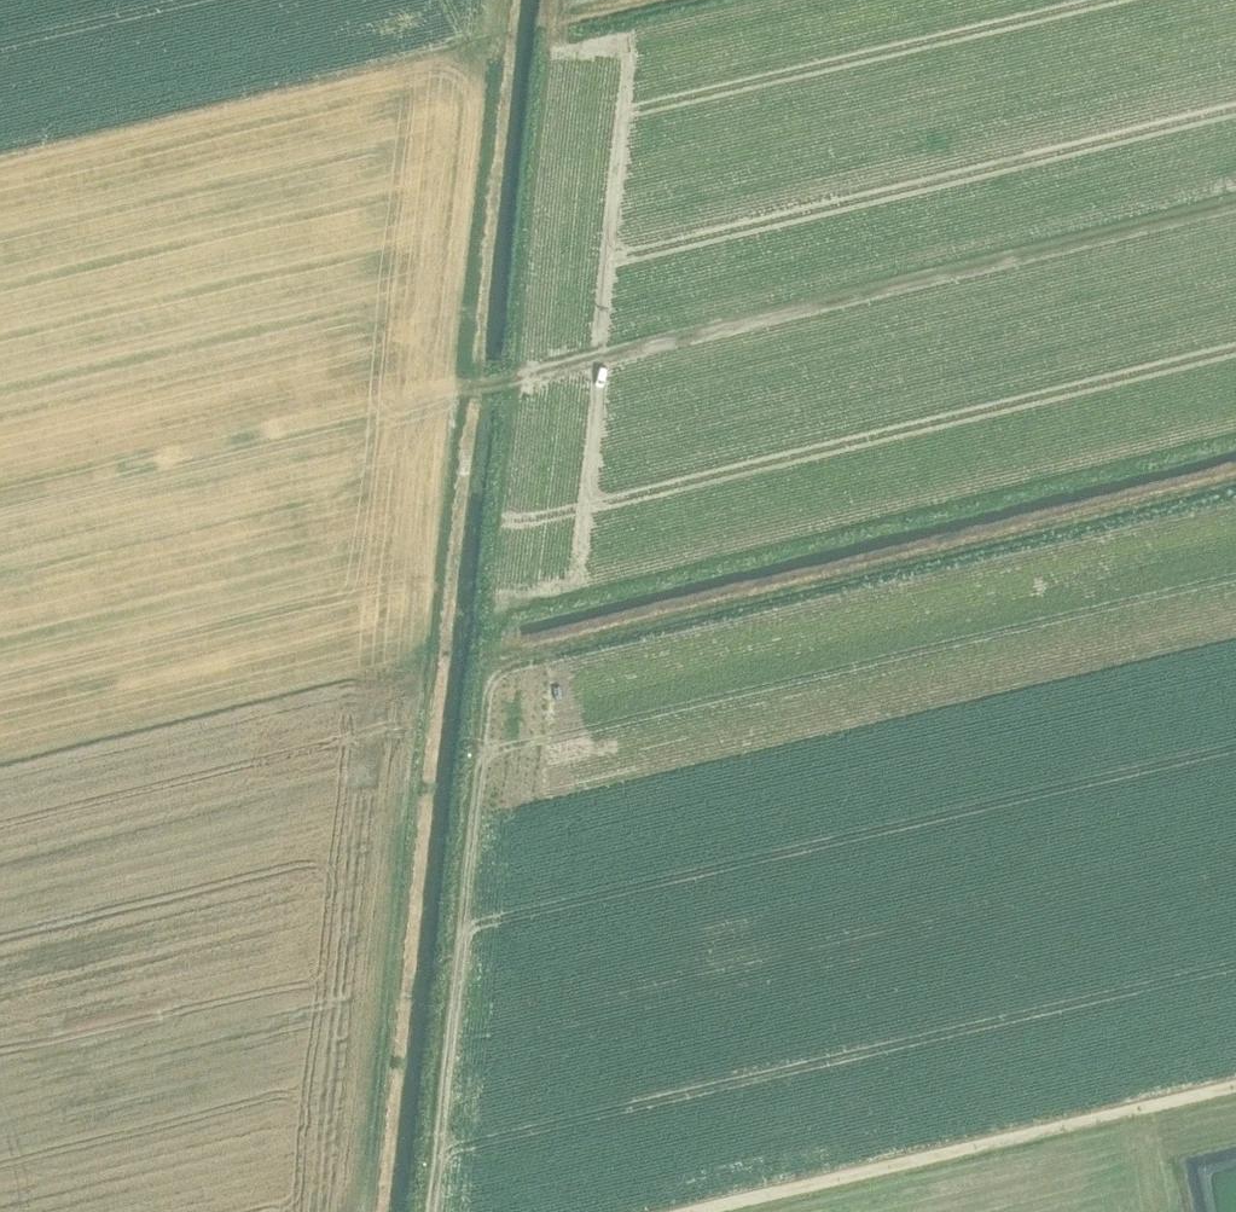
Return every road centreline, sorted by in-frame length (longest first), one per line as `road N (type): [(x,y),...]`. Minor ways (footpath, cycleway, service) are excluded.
road 1 (track): [(690,1211),(1235,1084)]

